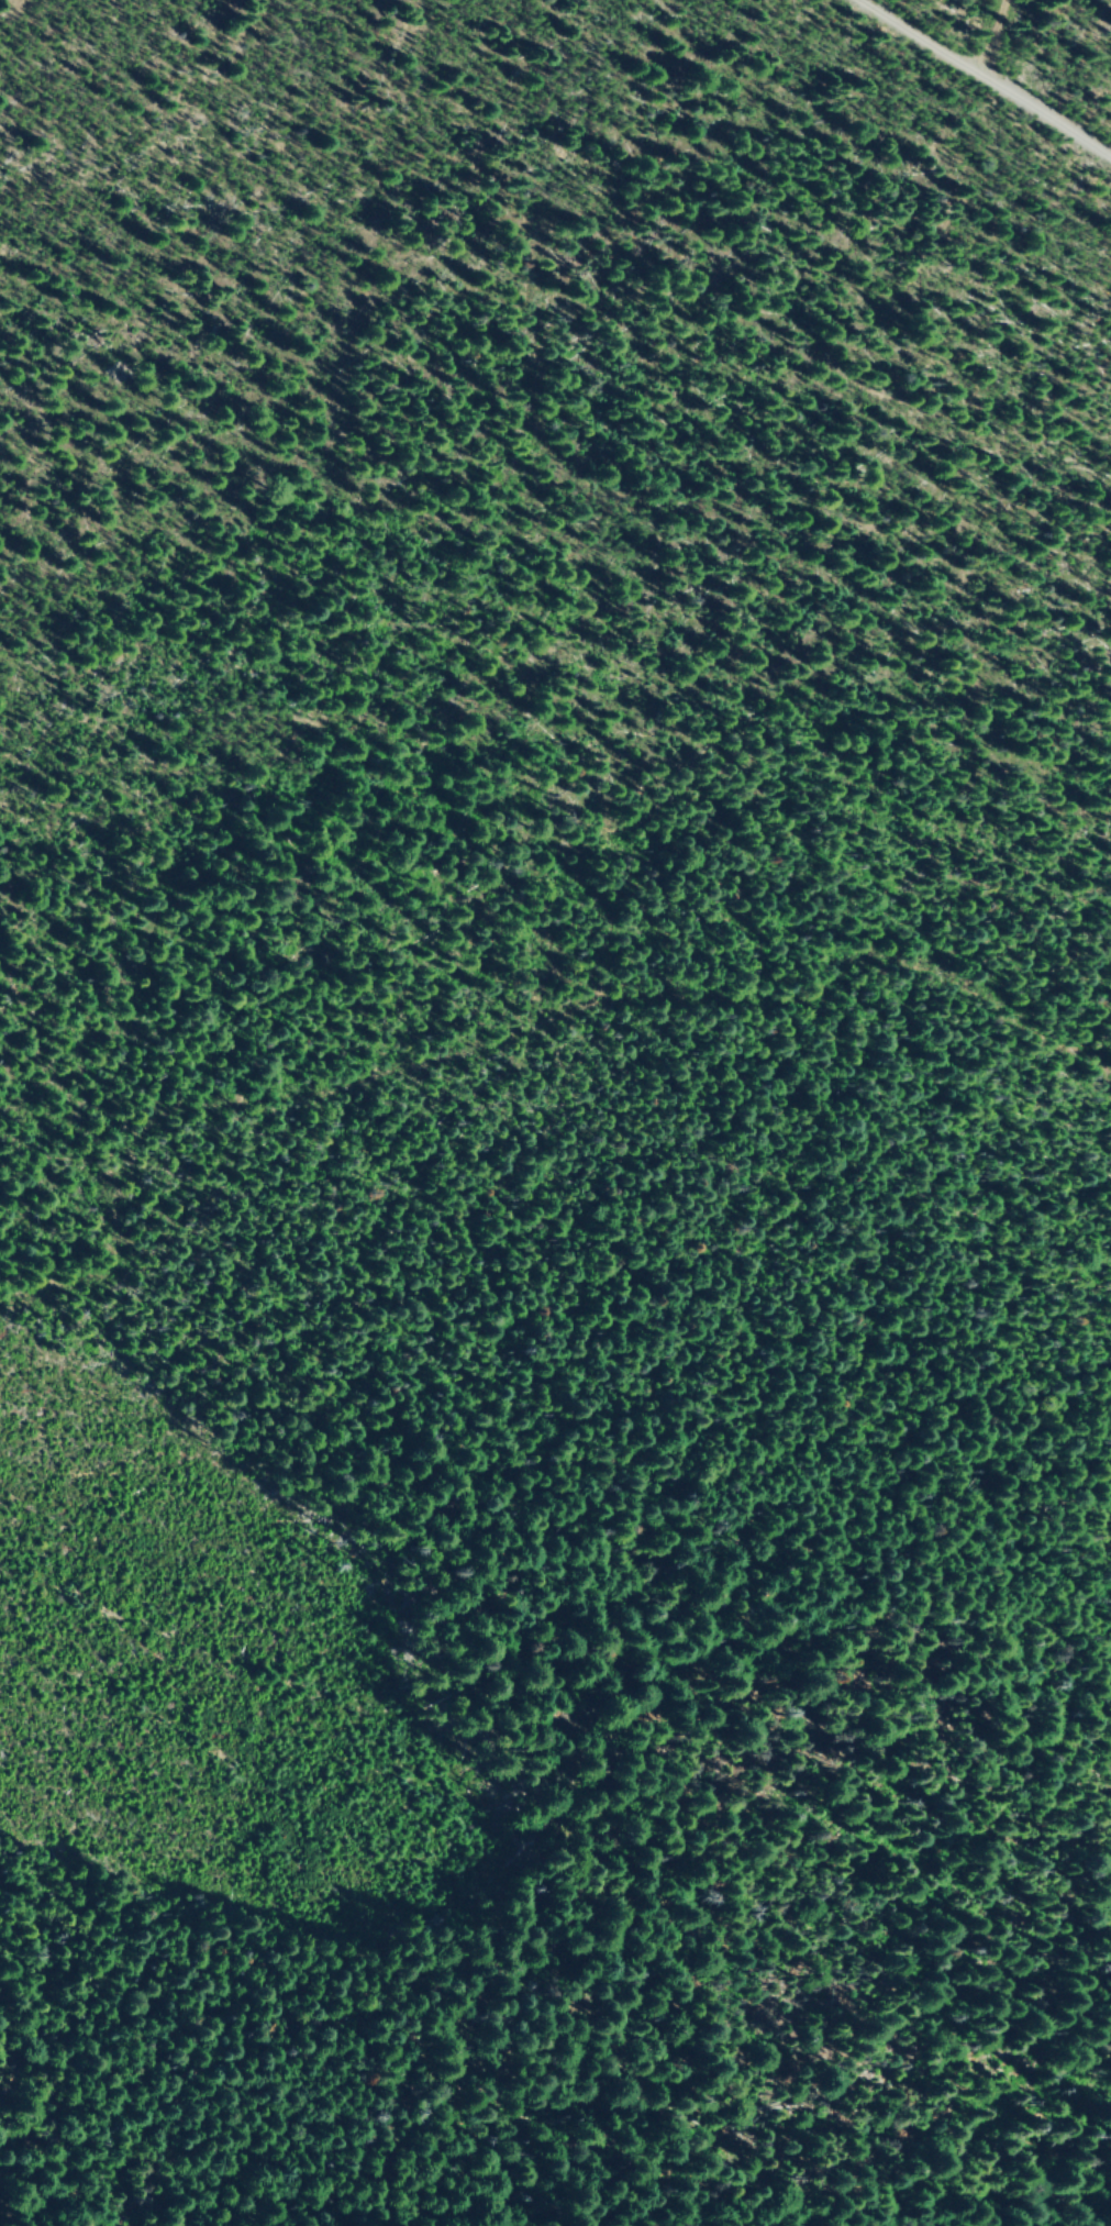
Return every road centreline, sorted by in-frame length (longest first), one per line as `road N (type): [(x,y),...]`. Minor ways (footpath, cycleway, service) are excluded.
road 1 (track): [(852,0),(1110,157)]

